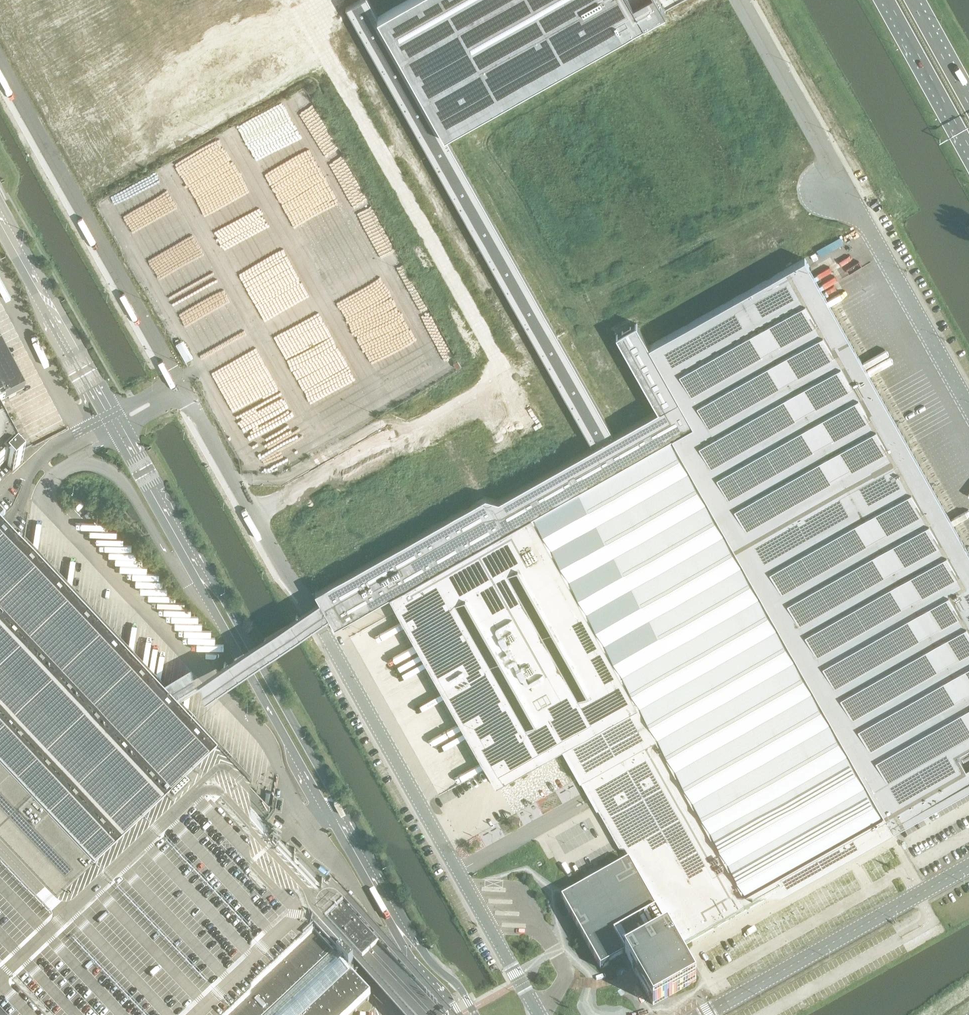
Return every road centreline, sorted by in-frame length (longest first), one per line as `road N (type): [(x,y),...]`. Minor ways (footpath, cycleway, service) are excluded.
road 1 (trunk): [(888,0),(968,145)]

